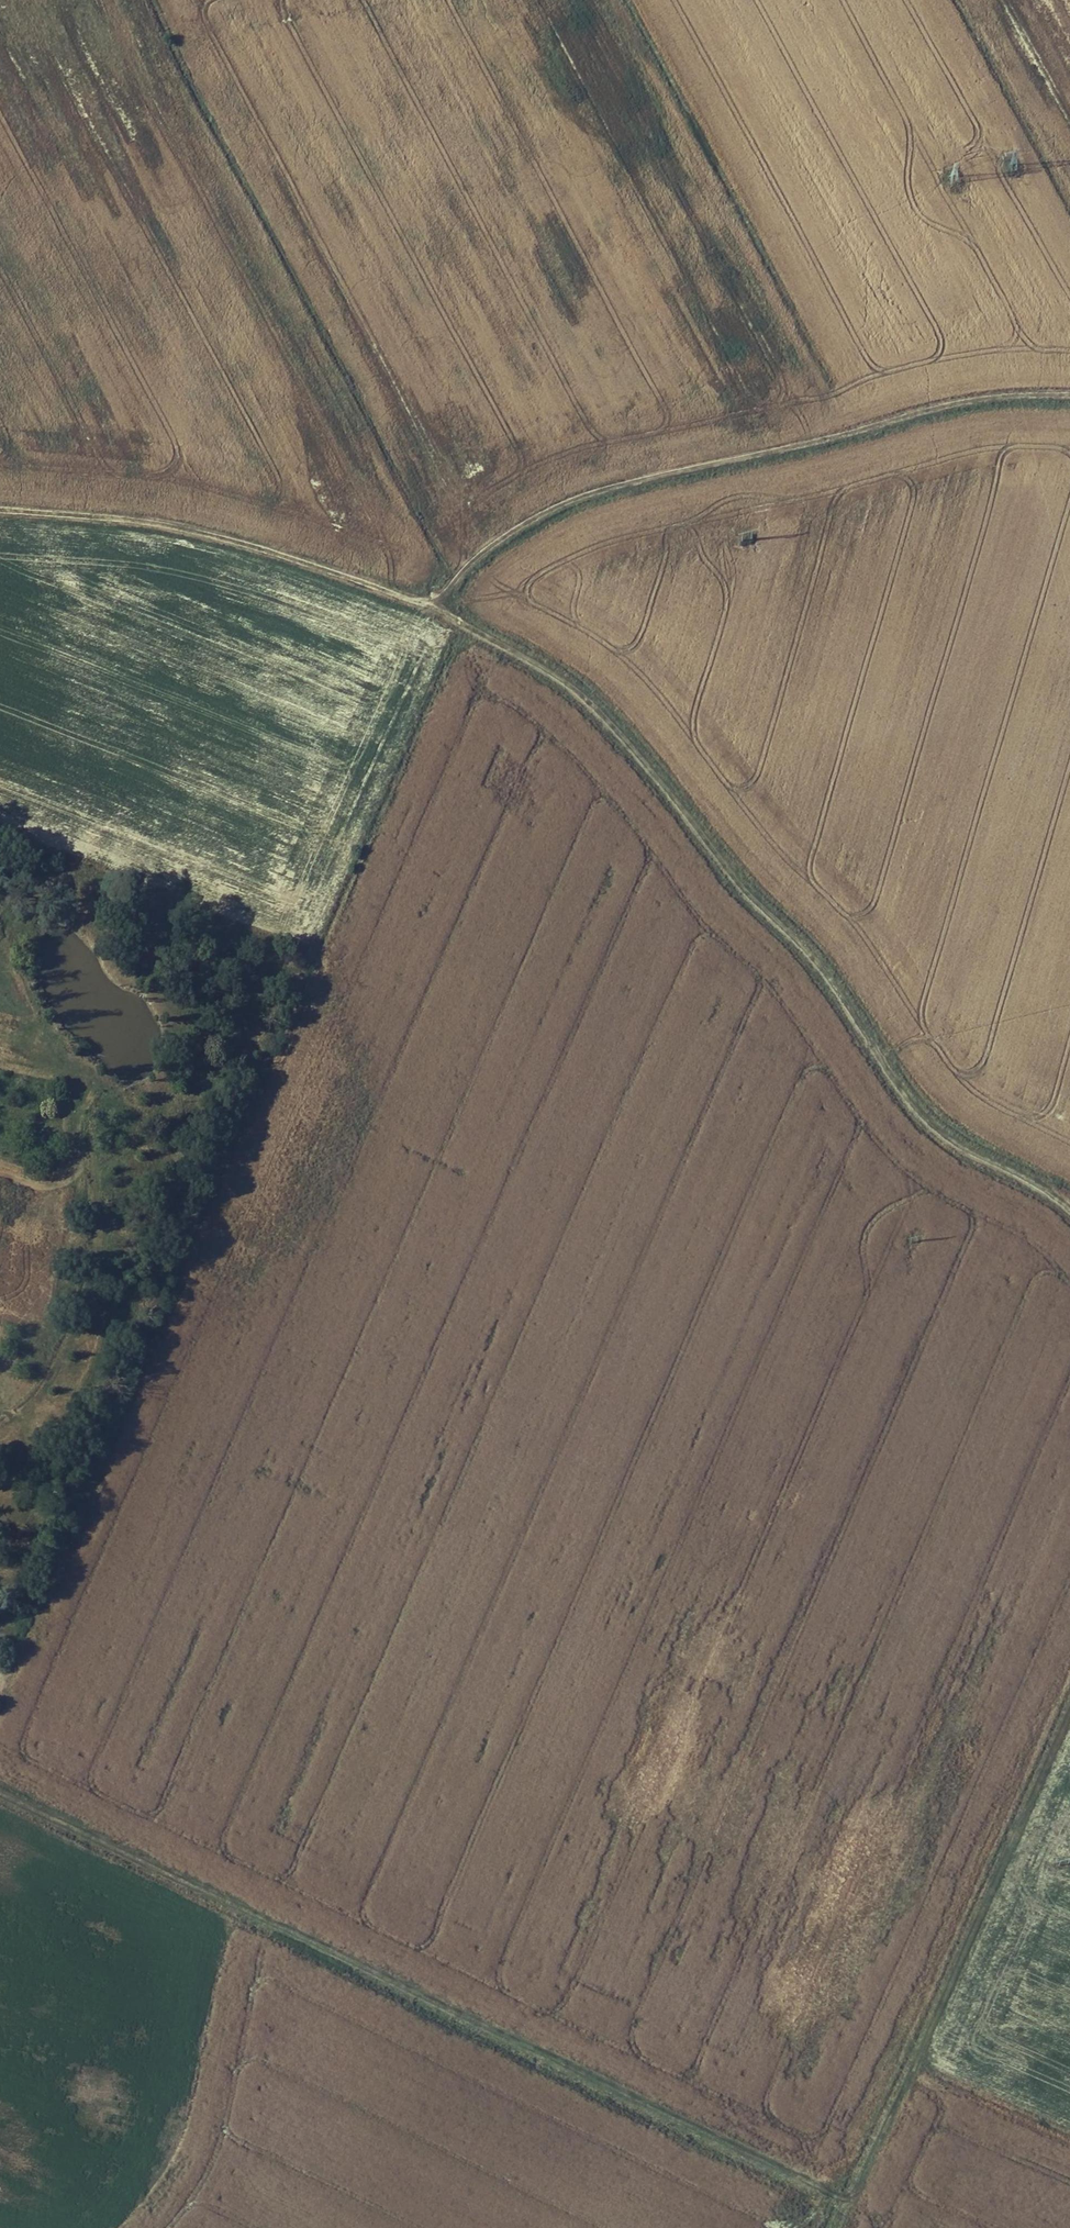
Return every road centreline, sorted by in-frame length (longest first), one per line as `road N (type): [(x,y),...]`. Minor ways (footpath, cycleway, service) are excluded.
road 1 (track): [(1069,1700),(850,2189),(841,2194),(0,1783)]
road 2 (track): [(1069,1209),(939,1133),(811,957),(729,871),(585,694),(440,606),(88,507),(0,503)]
road 3 (track): [(440,606),(467,560),(506,522),(605,479),(998,391),(1069,394)]

